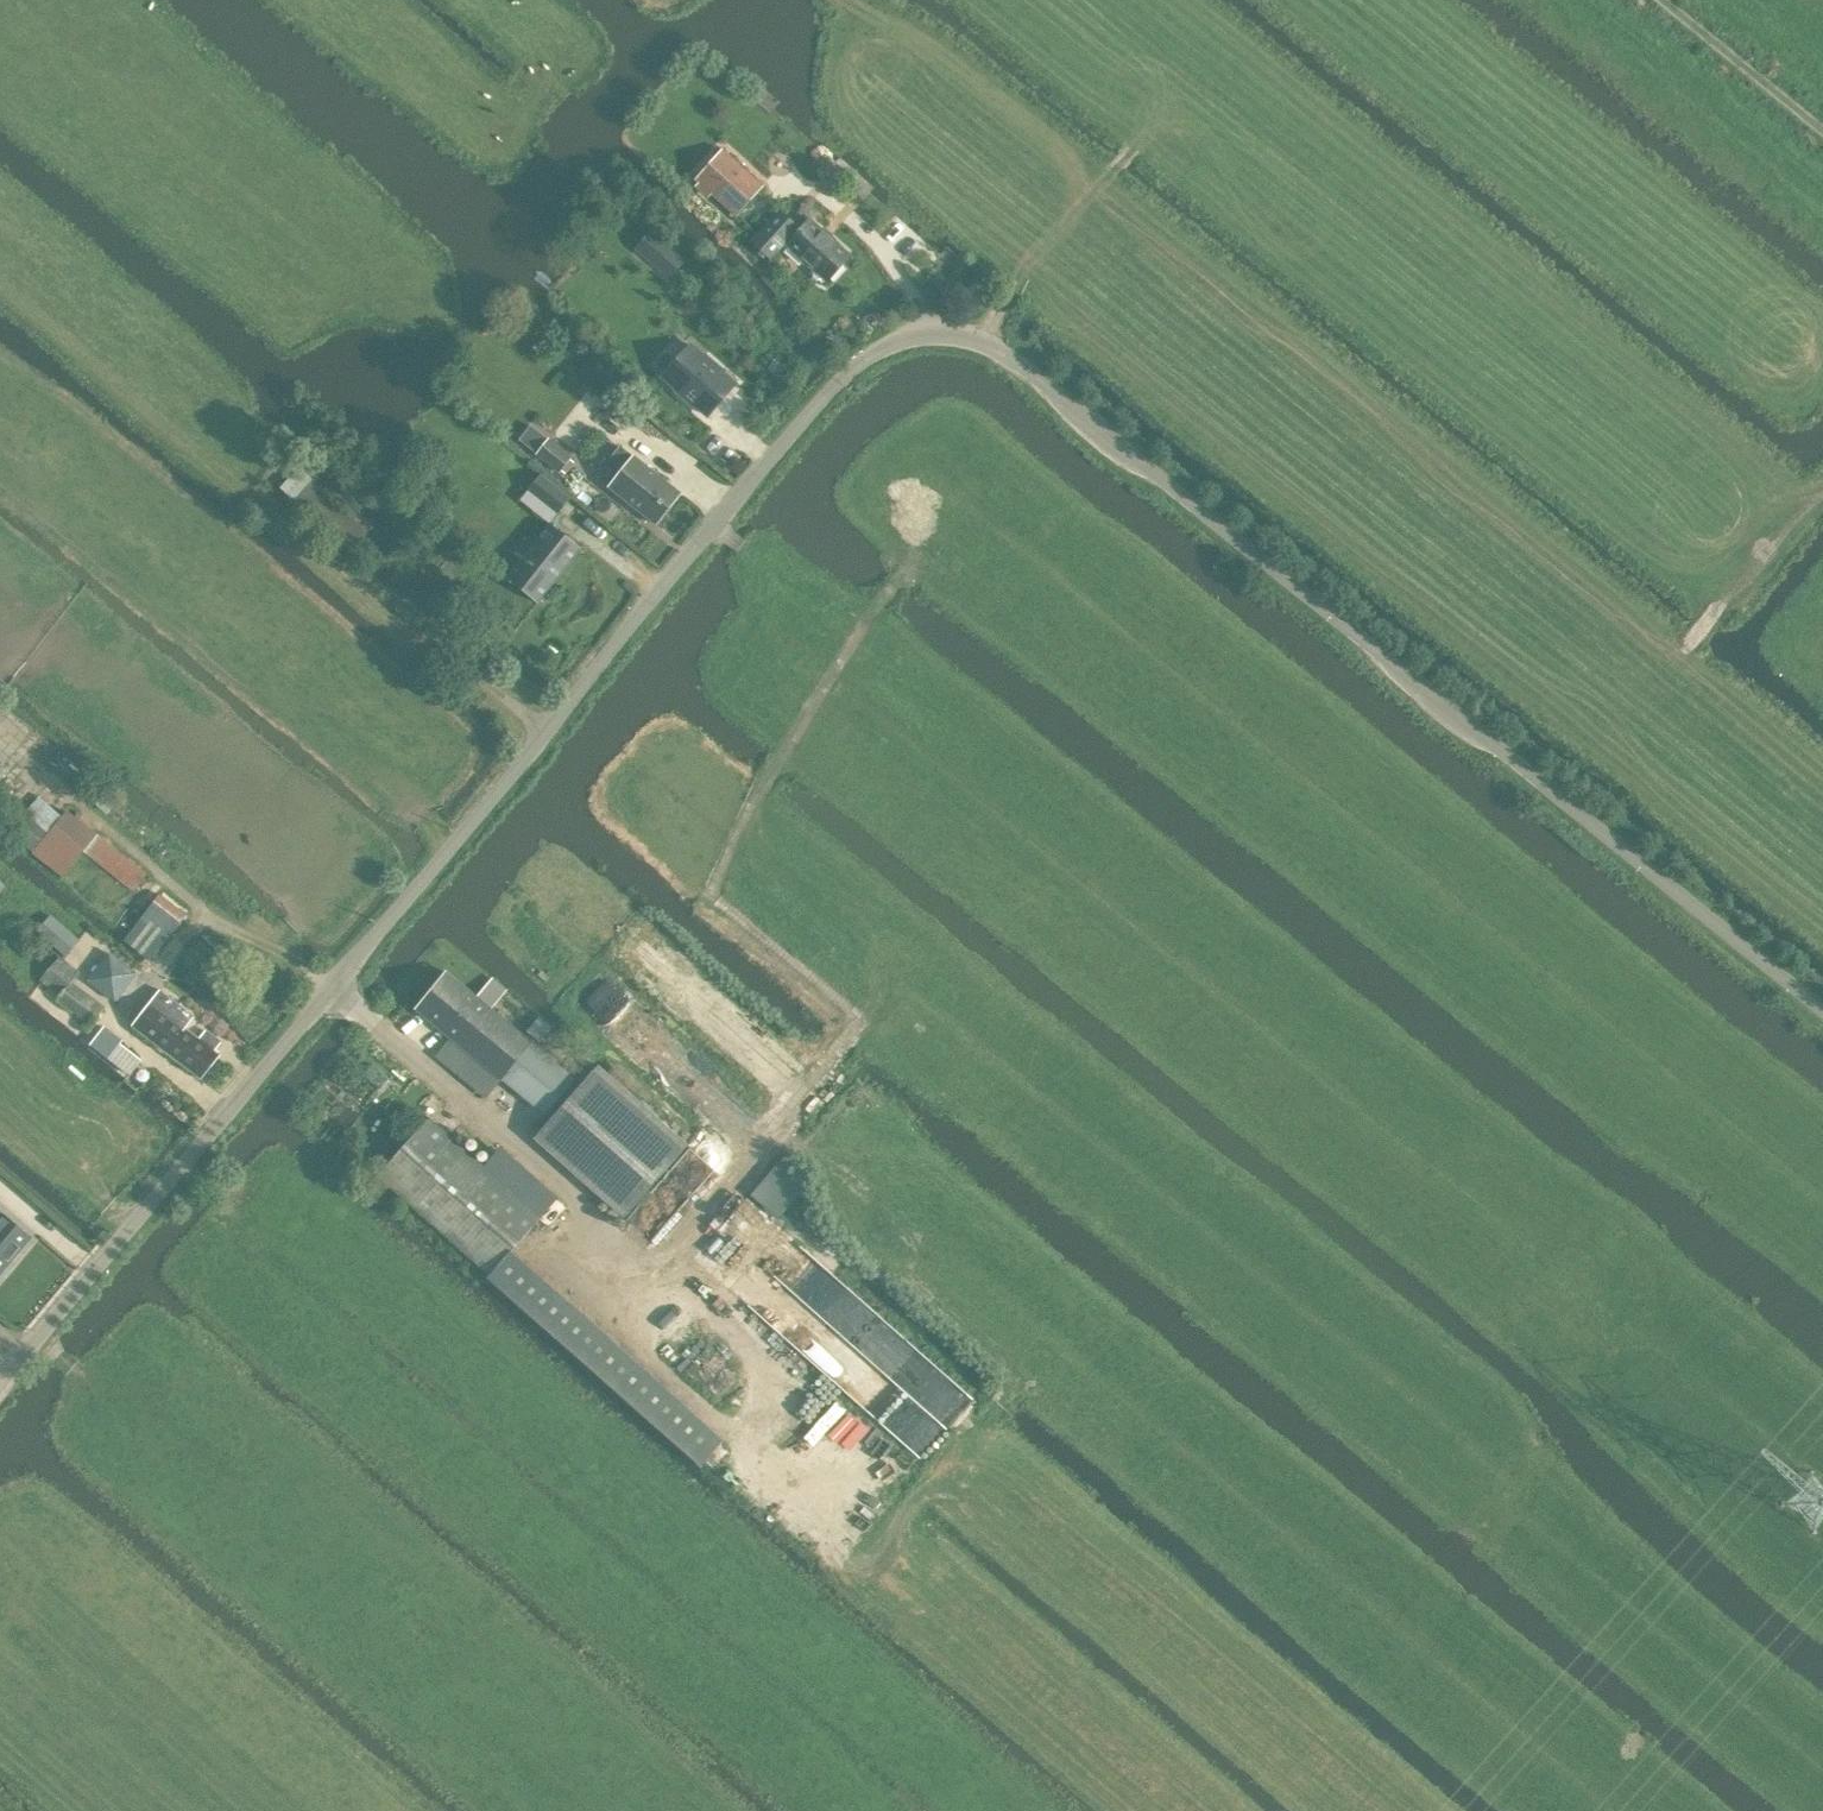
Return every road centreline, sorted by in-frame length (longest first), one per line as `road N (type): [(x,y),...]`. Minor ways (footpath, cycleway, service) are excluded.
road 1 (unclassified): [(1822,1008),(1007,354),(931,329),(876,352),(799,426),(0,1386)]
road 2 (track): [(1136,147),(1011,287),(978,339)]

